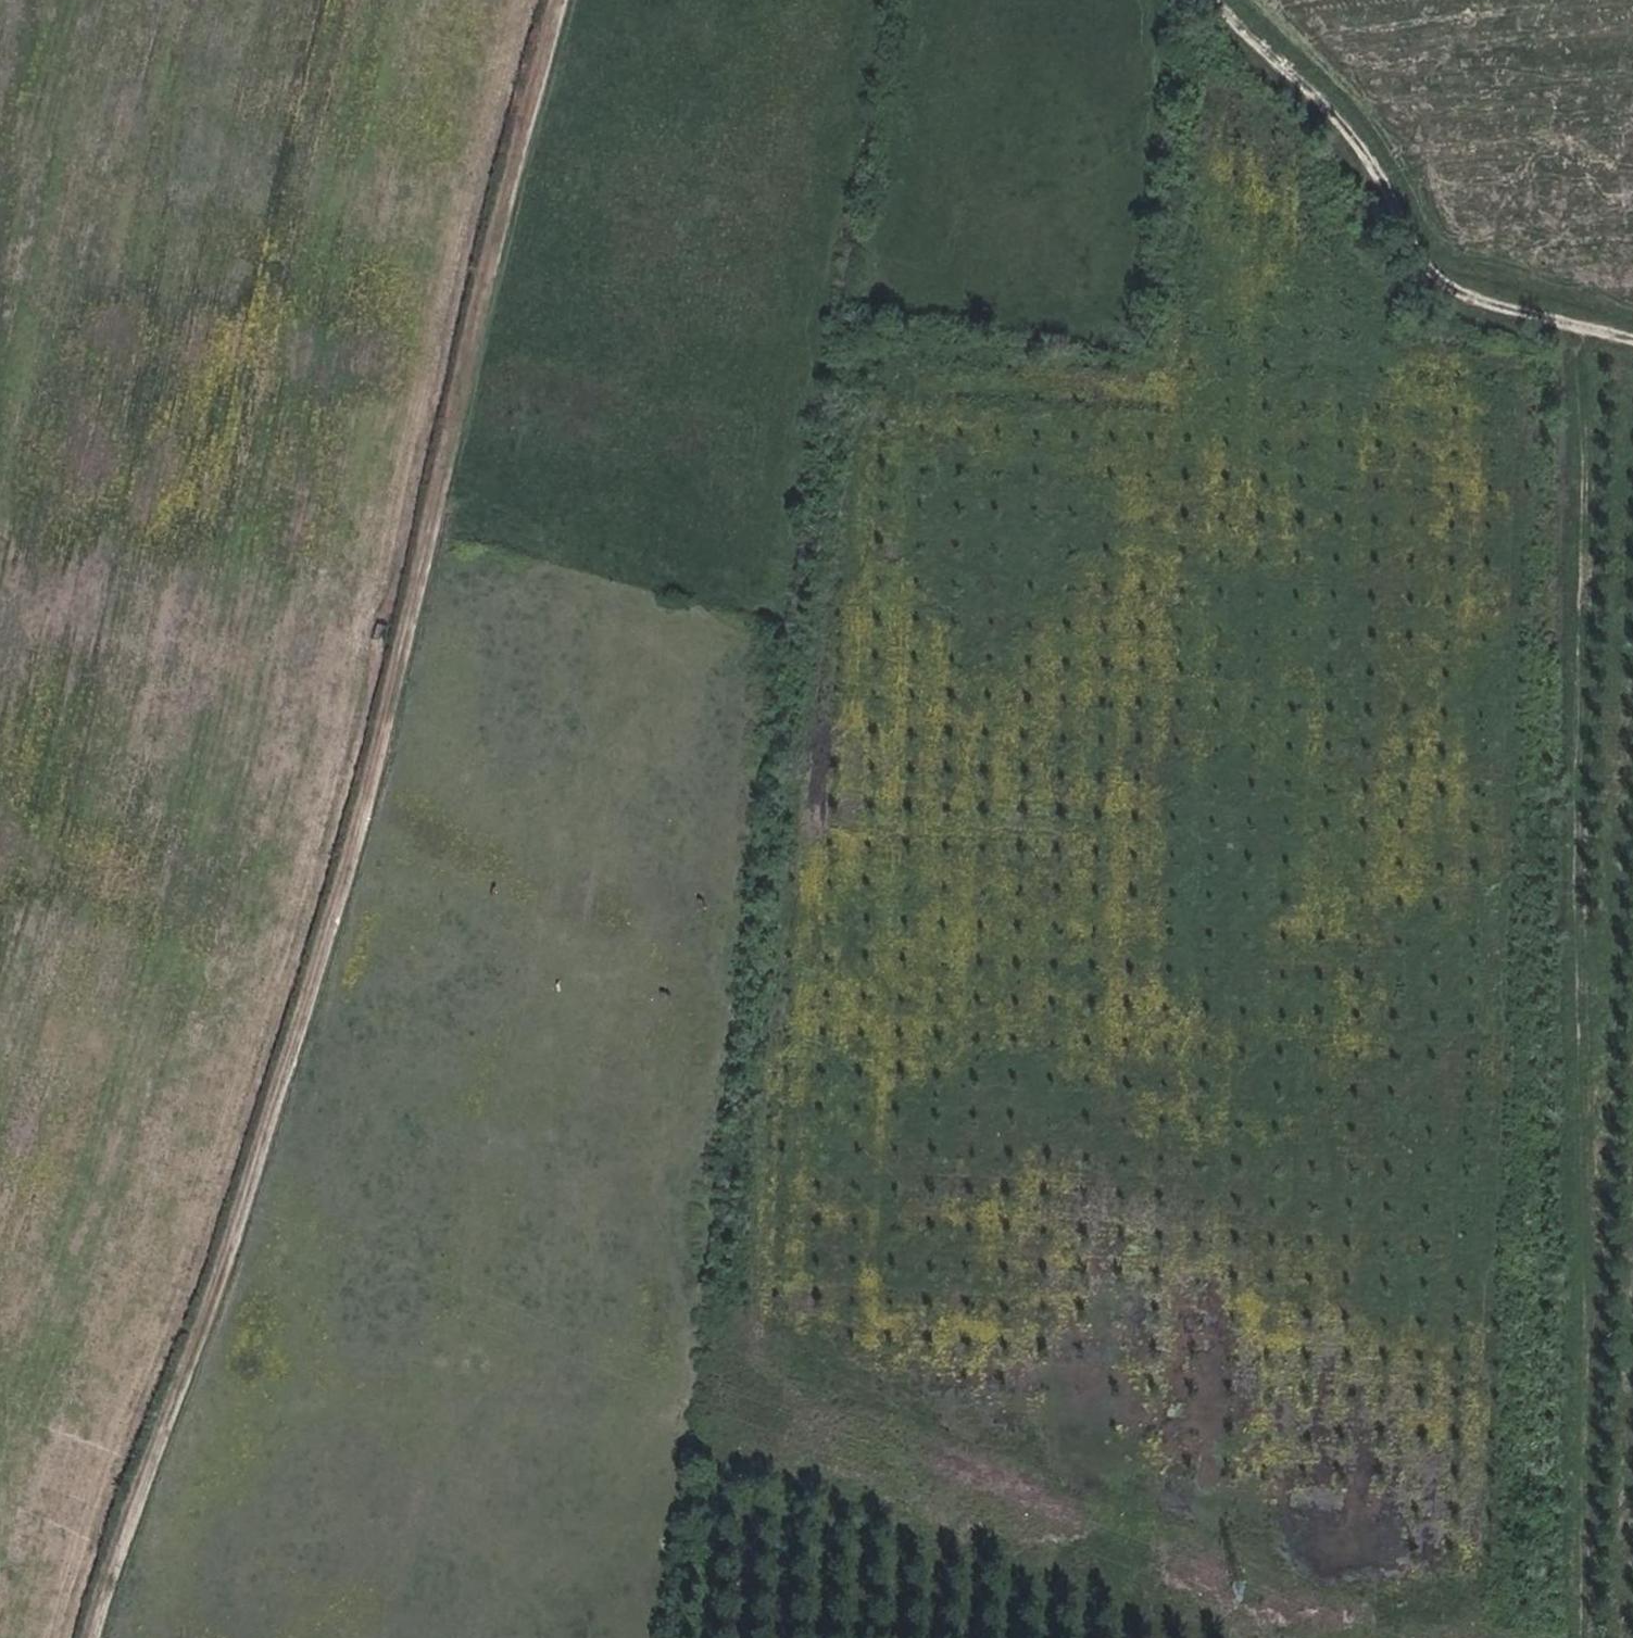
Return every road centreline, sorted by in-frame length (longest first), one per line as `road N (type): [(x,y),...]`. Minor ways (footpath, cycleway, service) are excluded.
road 1 (track): [(91,1637),(316,1007),(563,0)]
road 2 (track): [(1632,339),(1445,283),(1346,119),(1246,0)]

